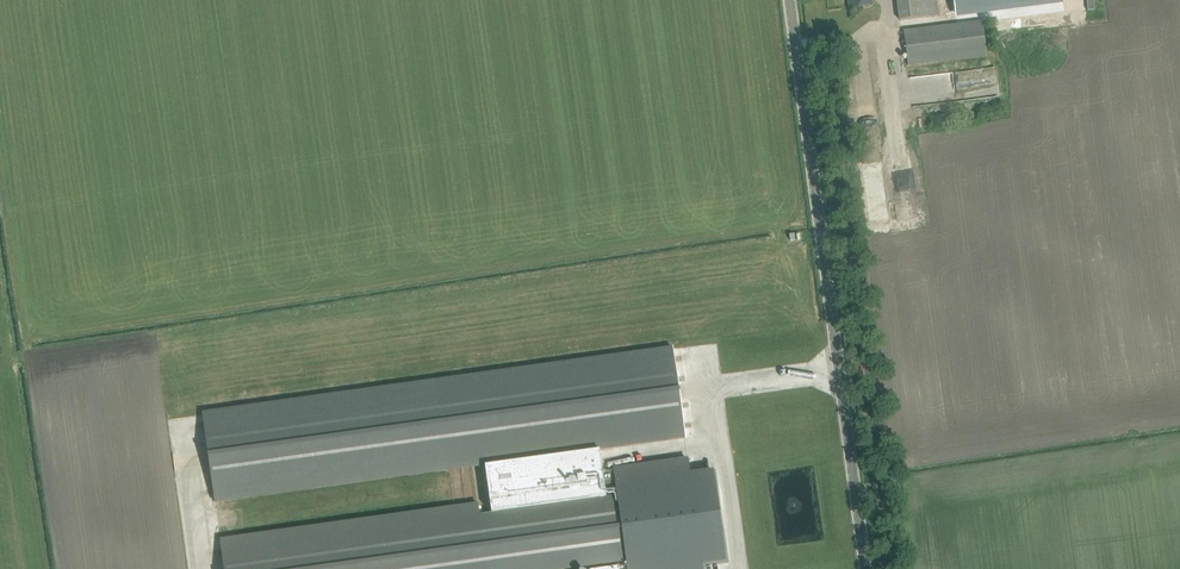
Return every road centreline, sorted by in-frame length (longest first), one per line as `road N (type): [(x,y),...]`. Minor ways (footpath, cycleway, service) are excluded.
road 1 (unclassified): [(865,568),(789,0)]

